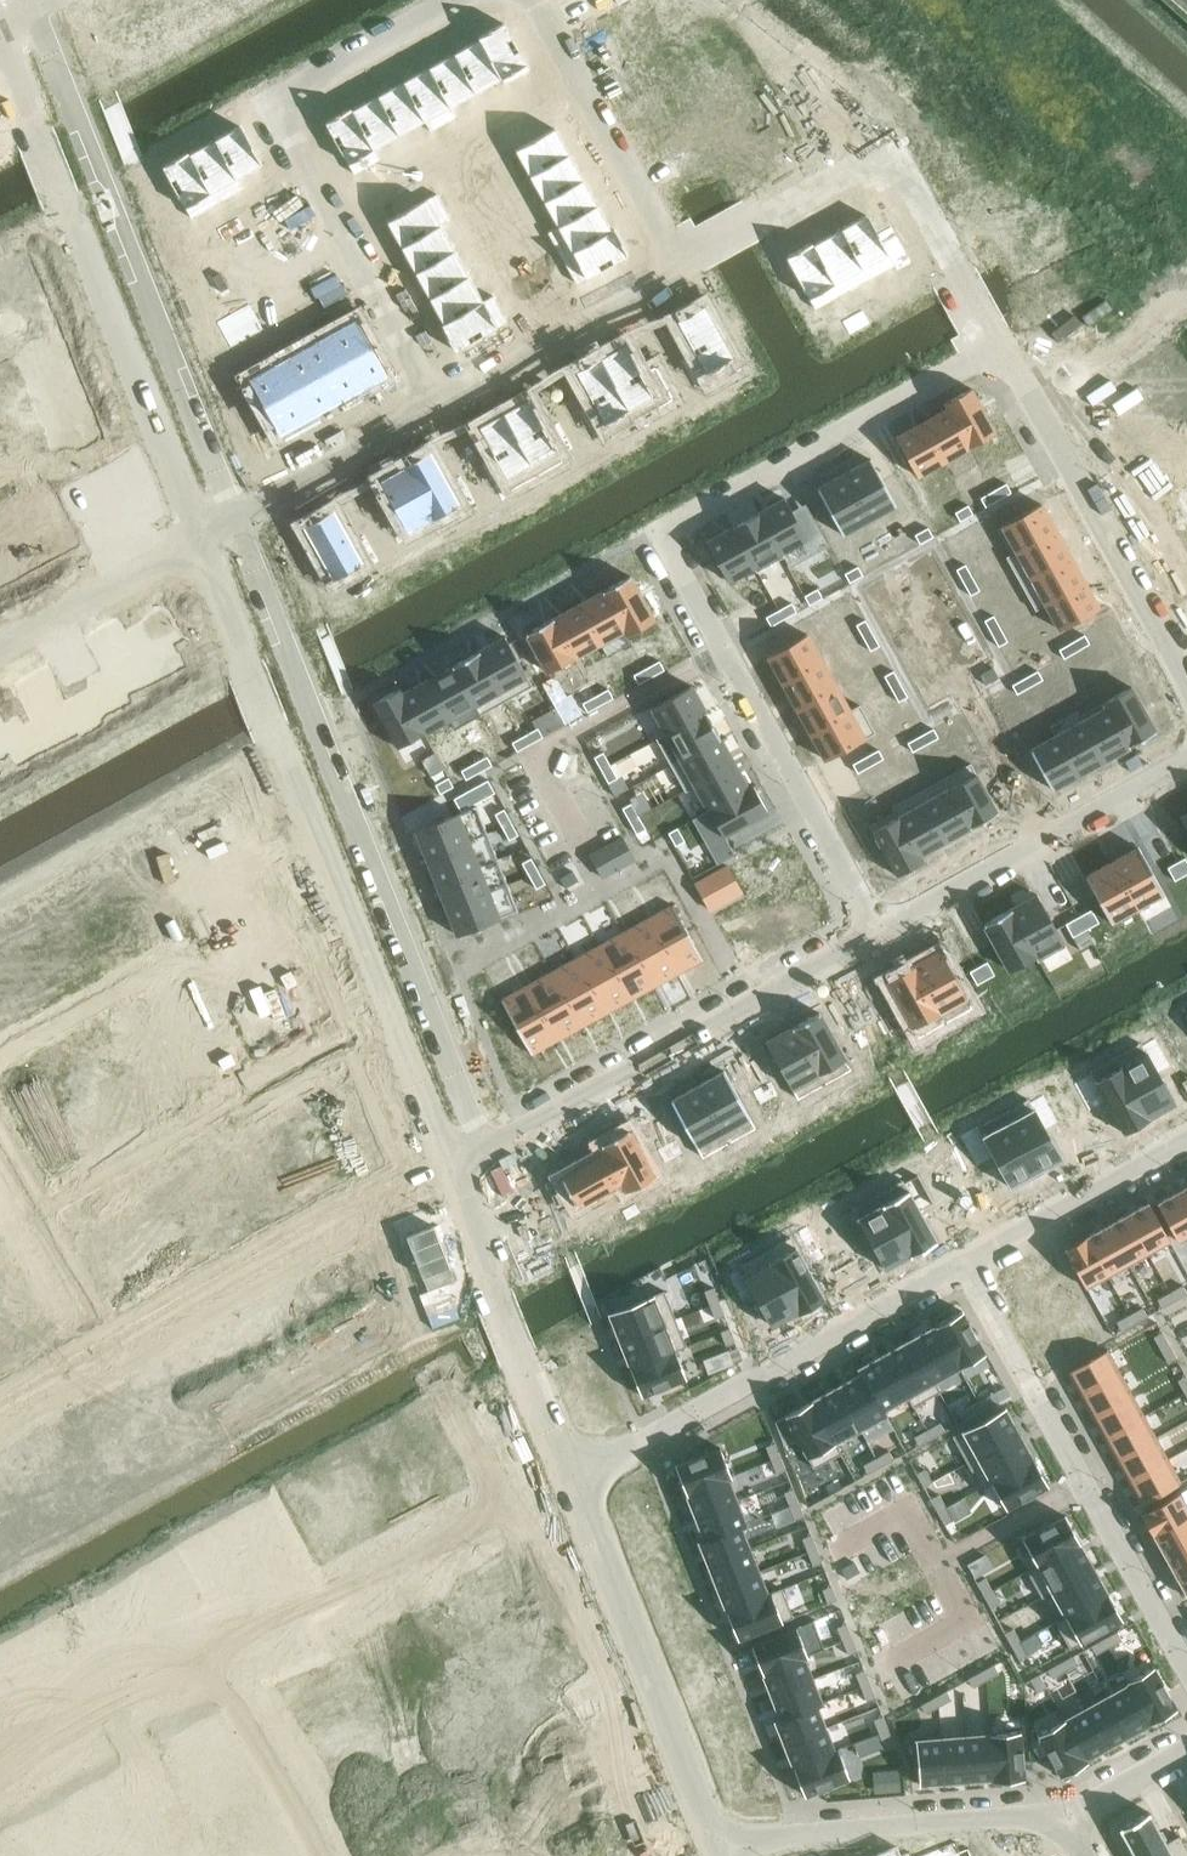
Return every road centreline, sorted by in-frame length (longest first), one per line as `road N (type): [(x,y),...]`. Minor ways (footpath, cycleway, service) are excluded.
road 1 (residential): [(1006,356),(656,532),(881,925)]
road 2 (residential): [(566,1485),(138,1710)]
road 3 (residential): [(986,1258),(566,1485)]
road 4 (residential): [(683,268),(862,167),(888,163),(913,176),(1006,356)]
road 5 (residential): [(451,1169),(277,742)]
road 6 (residential): [(836,956),(451,1169)]
road 7 (residential): [(107,1358),(451,1169)]
road 8 (residential): [(716,1845),(566,1485)]
road 9 (residential): [(1186,689),(1006,356)]
road 10 (residential): [(202,543),(75,214)]
road 11 (residential): [(1066,1815),(755,1835),(716,1845)]
road 12 (residential): [(1016,1355),(1186,1661)]
road 13 (residential): [(836,956),(986,1258)]
road 14 (residential): [(566,1485),(451,1169)]
road 15 (residential): [(0,893),(277,742)]
road 16 (residential): [(529,0),(683,268)]
road 17 (residential): [(901,559),(1045,831)]
road 18 (residential): [(439,408),(683,268)]
road 19 (residential): [(202,543),(439,408)]
road 20 (residential): [(0,659),(202,543)]
road 21 (residential): [(75,214),(274,98)]
road 22 (residential): [(25,1213),(226,1101)]
road 23 (residential): [(1186,1148),(986,1258)]
road 24 (residential): [(277,742),(202,543)]
road 25 (residential): [(274,98),(459,0)]
road 26 (residential): [(75,214),(3,25)]
road 27 (residential): [(1045,831),(881,925)]
road 28 (residential): [(357,245),(439,408)]
road 29 (residential): [(0,1050),(152,969)]
road 30 (residential): [(226,1855),(138,1710)]
road 31 (residential): [(274,98),(357,245)]
road 32 (residential): [(25,1213),(107,1358)]
road 33 (residential): [(1186,750),(1045,831)]
road 34 (residential): [(138,1710),(0,1792)]
road 35 (residential): [(152,969),(226,1101)]
road 36 (residential): [(1186,1747),(1066,1815)]
road 37 (residential): [(0,1418),(107,1358)]

